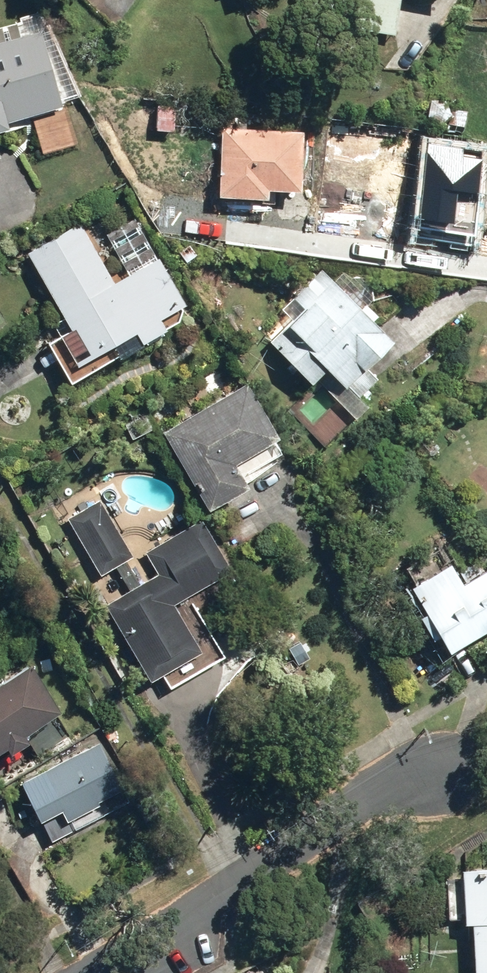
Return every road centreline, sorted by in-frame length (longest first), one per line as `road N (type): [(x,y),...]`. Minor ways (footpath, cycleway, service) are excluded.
road 1 (residential): [(101,972),(352,807),(451,775)]

